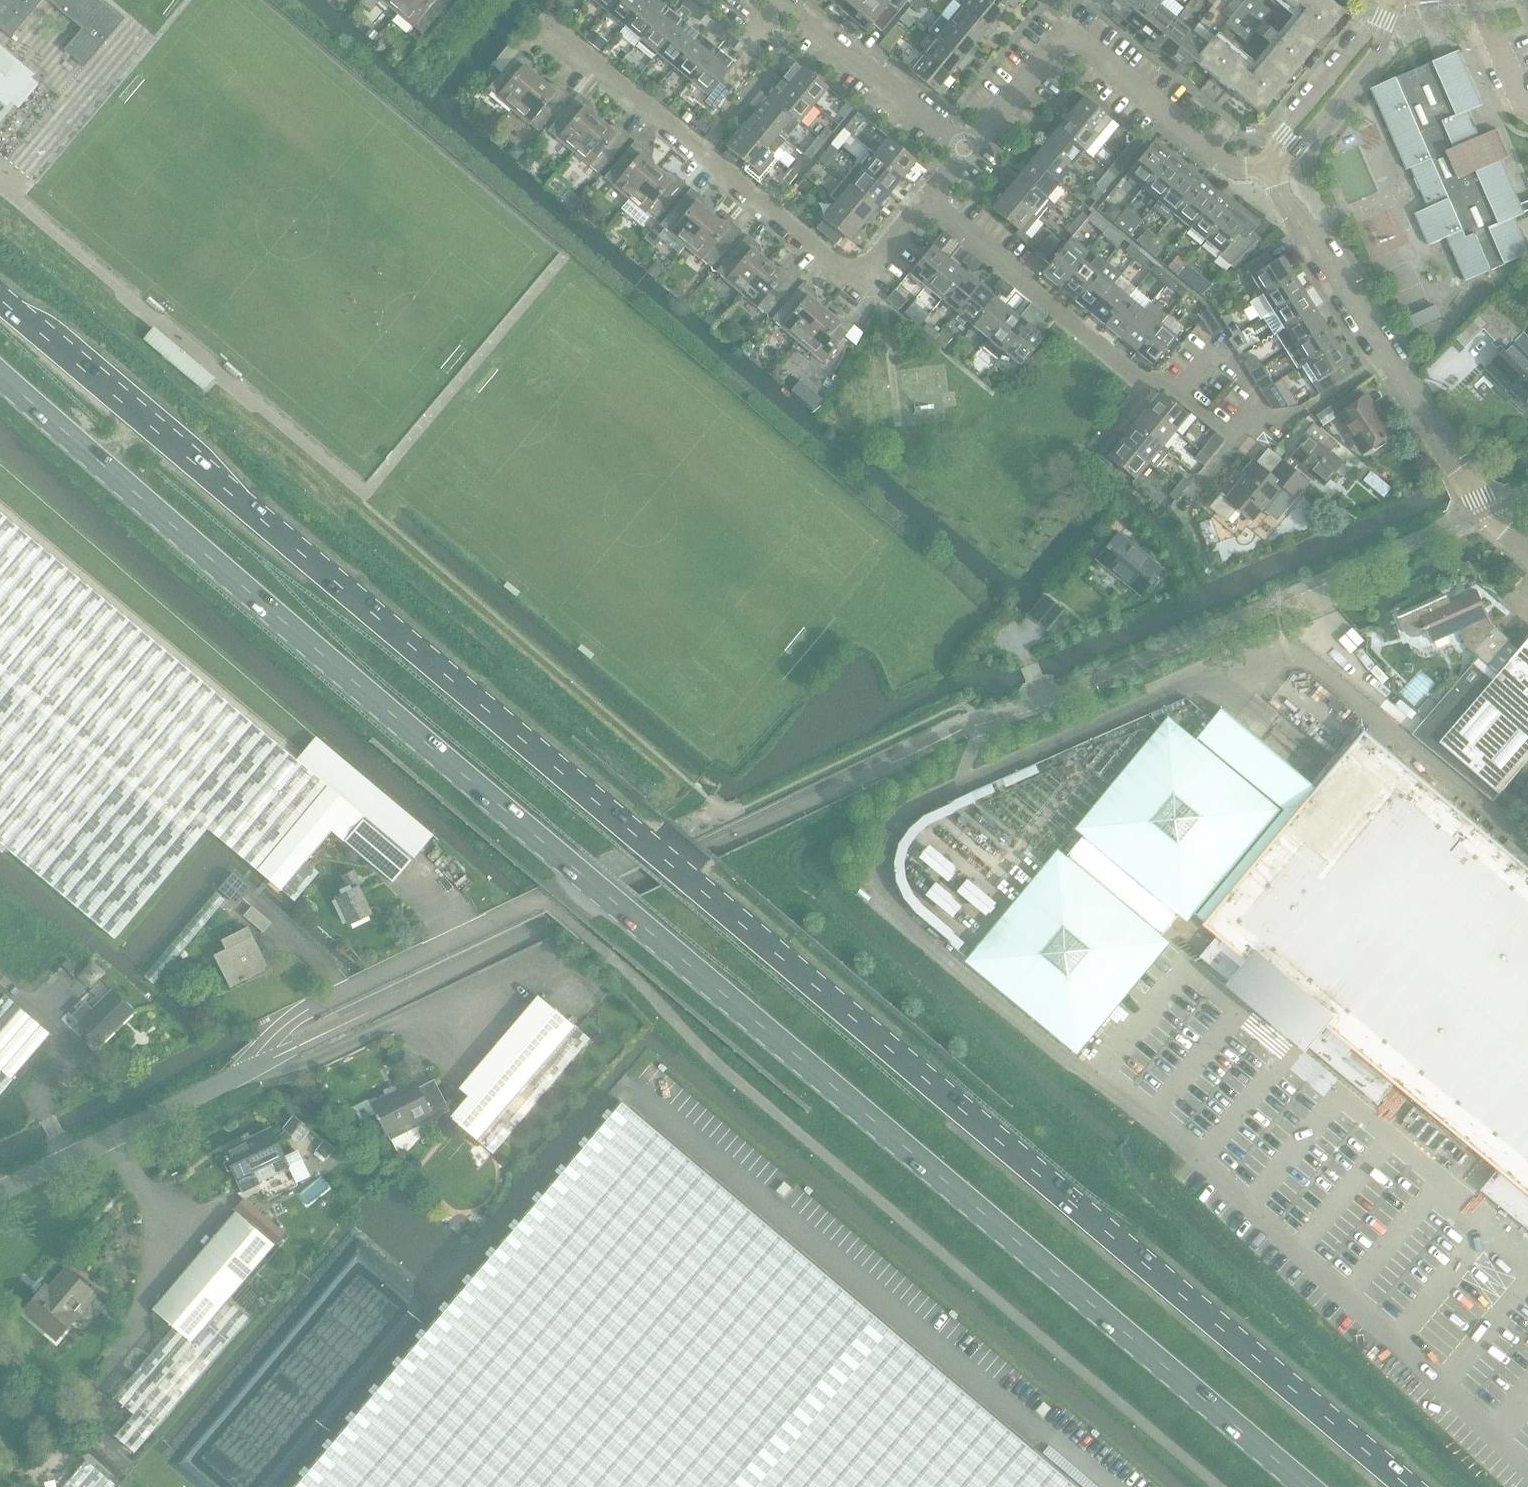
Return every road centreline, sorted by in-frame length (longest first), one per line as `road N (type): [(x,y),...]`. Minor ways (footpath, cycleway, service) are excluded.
road 1 (primary): [(1406,1486),(0,303)]
road 2 (primary): [(0,378),(1305,1486)]
road 3 (unclassified): [(0,1190),(260,1062),(280,1019),(486,919)]
road 4 (unclassified): [(987,721),(1046,705),(1486,508)]
road 5 (residential): [(925,195),(856,277),(548,26)]
road 6 (residential): [(1260,162),(1232,166),(1064,26),(964,148)]
road 7 (residential): [(1240,442),(1179,390),(1144,377),(925,195)]
road 8 (residential): [(1486,508),(1274,174)]
road 9 (residential): [(964,148),(787,0)]
road 10 (residential): [(1274,174),(1377,47),(1392,0)]
road 11 (residential): [(1387,0),(1260,162)]

